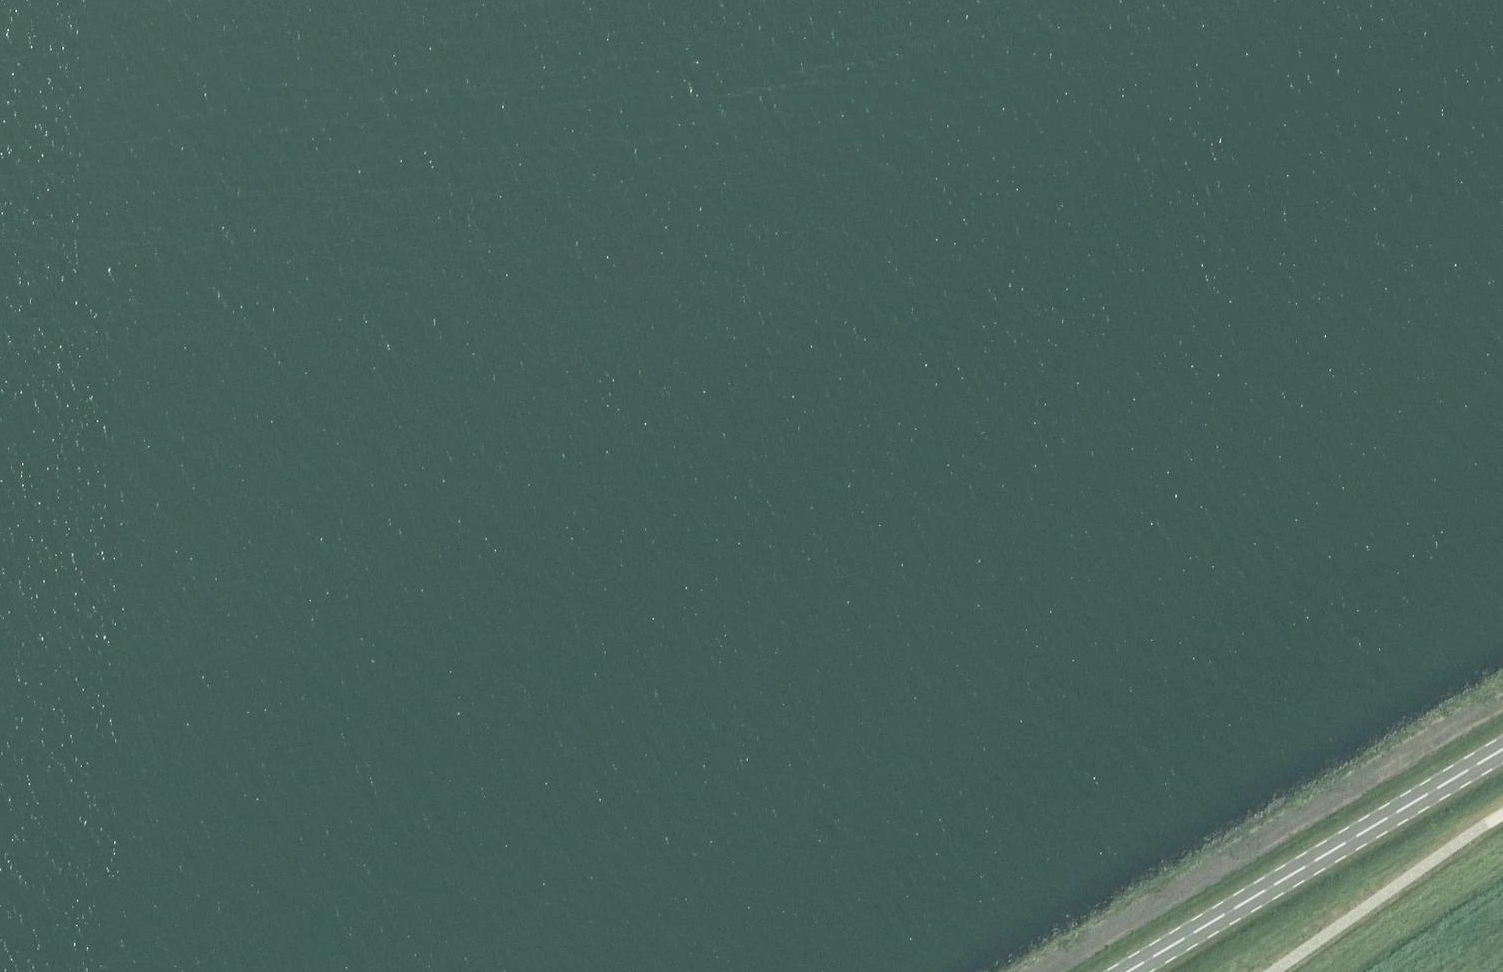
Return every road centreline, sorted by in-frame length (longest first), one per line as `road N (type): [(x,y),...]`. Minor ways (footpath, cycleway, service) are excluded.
road 1 (secondary): [(1126,971),(1502,749)]

